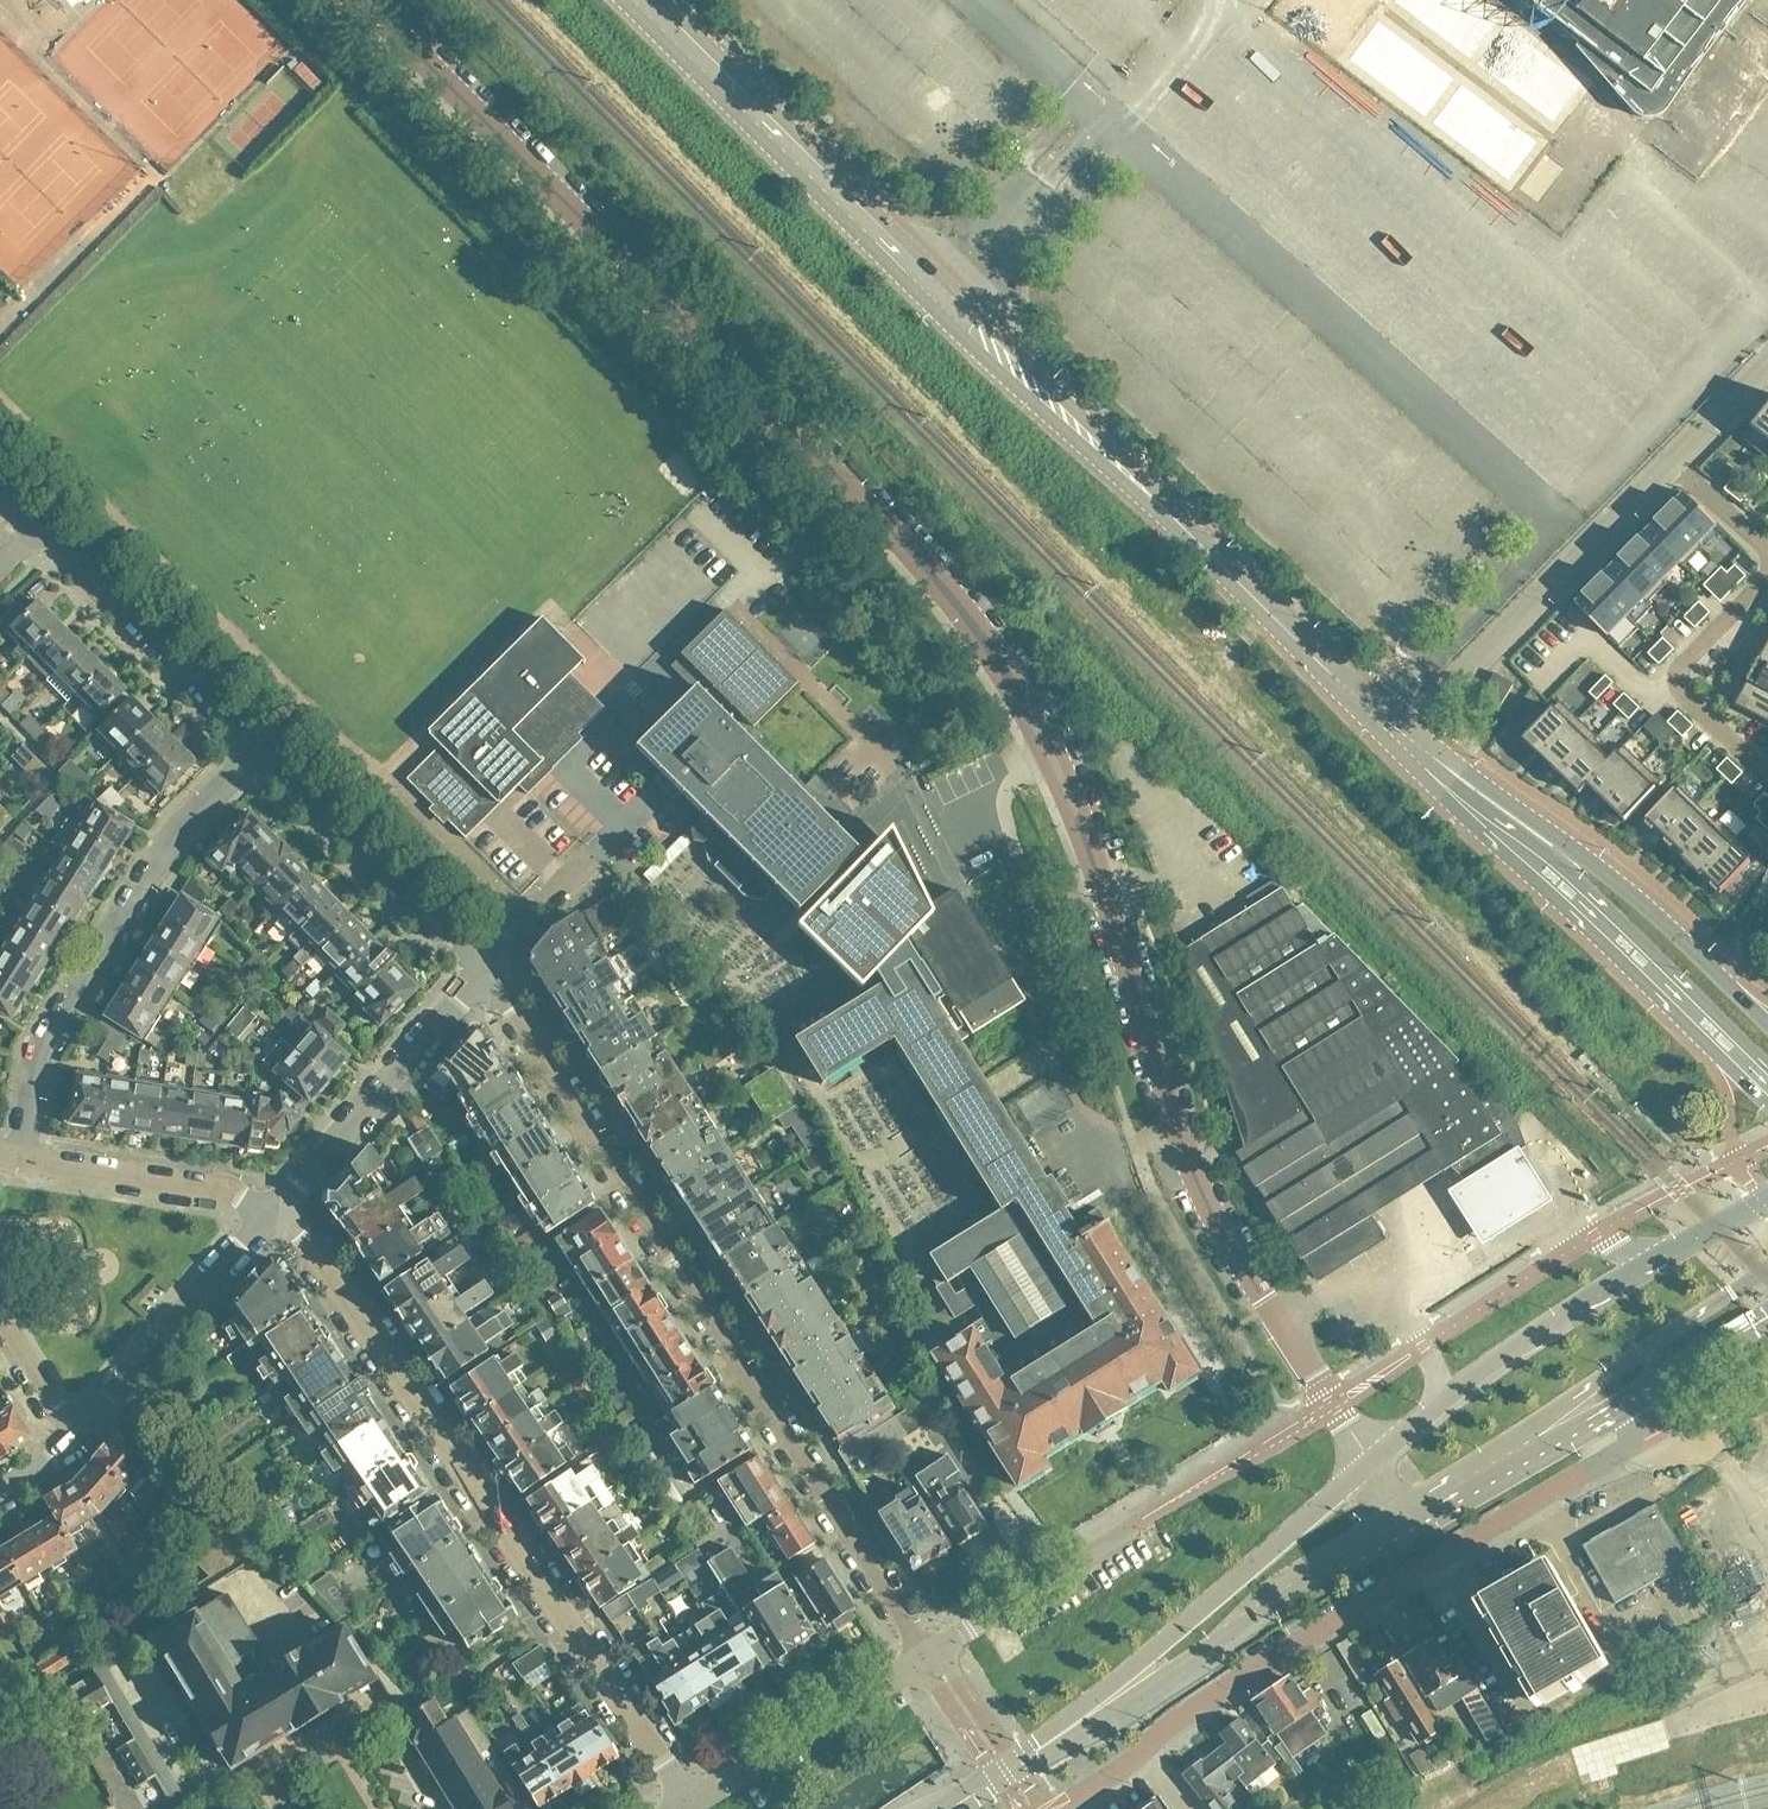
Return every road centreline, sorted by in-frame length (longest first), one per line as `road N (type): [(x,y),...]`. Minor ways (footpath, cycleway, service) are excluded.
road 1 (unclassified): [(1361,1471),(1210,1217),(1073,804),(1025,699),(952,594),(365,0)]
road 2 (secondary): [(1394,734),(646,0)]
road 3 (residential): [(924,1655),(479,964)]
road 4 (residential): [(1058,1808),(1123,1768),(1171,1723),(1634,1447),(1646,1388)]
road 5 (residential): [(685,1801),(279,1198)]
road 6 (secondary): [(1767,1201),(1540,1328),(1449,1390),(1361,1471)]
road 7 (residential): [(22,1153),(42,1047),(186,814),(265,748)]
road 8 (secondary): [(1426,763),(1520,863),(1767,1090)]
road 9 (secondary): [(1767,1022),(1545,831),(1426,763)]
road 10 (secondary): [(1046,1741),(1223,1639),(1397,1518)]
road 11 (secondary): [(1361,1471),(1046,1741)]
road 12 (unclassified): [(1394,734),(1670,462)]
road 13 (secondary): [(1495,1461),(1600,1378),(1767,1269)]
road 14 (residential): [(265,748),(40,520)]
road 15 (residential): [(77,1439),(279,1198)]
road 16 (residential): [(279,1198),(479,964)]
road 17 (residential): [(479,964),(265,748)]
road 18 (residential): [(685,1801),(924,1655)]
road 19 (residential): [(279,1198),(215,1180),(22,1153)]
road 20 (residential): [(924,1655),(1131,1524)]
road 21 (residential): [(1678,677),(1644,691),(1582,635),(1544,675)]
road 22 (secondary): [(1495,1461),(1646,1388)]
road 23 (residential): [(77,1439),(0,1314)]
road 24 (secondary): [(1646,1388),(1767,1314)]
road 25 (unclassified): [(1670,462),(1767,366)]
road 26 (residential): [(1767,577),(1684,662),(1678,677)]
road 27 (residential): [(1678,677),(1683,692),(1767,774)]
road 28 (residential): [(1670,462),(1767,546)]

